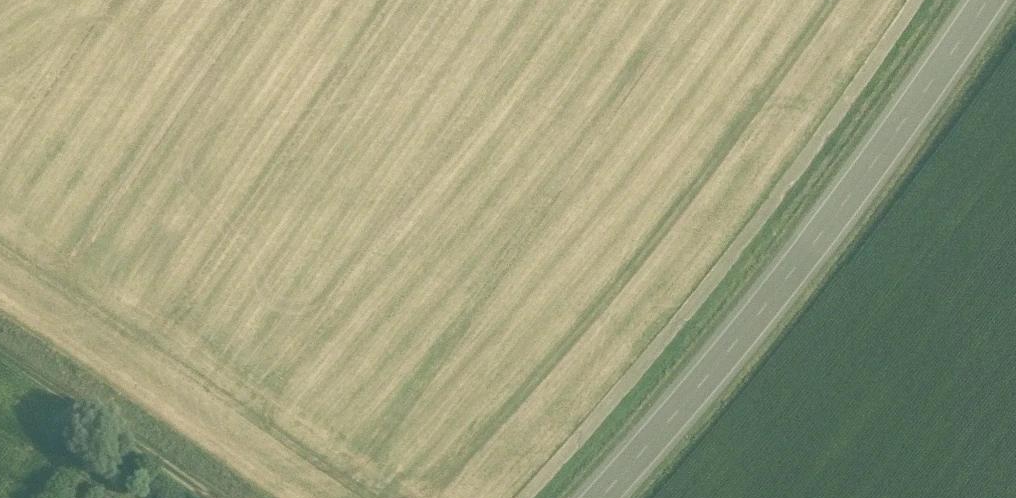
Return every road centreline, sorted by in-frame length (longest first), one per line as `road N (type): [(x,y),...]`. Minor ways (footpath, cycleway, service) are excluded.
road 1 (unclassified): [(523,497),(739,253),(921,0)]
road 2 (secondary): [(991,0),(752,323),(600,497)]

